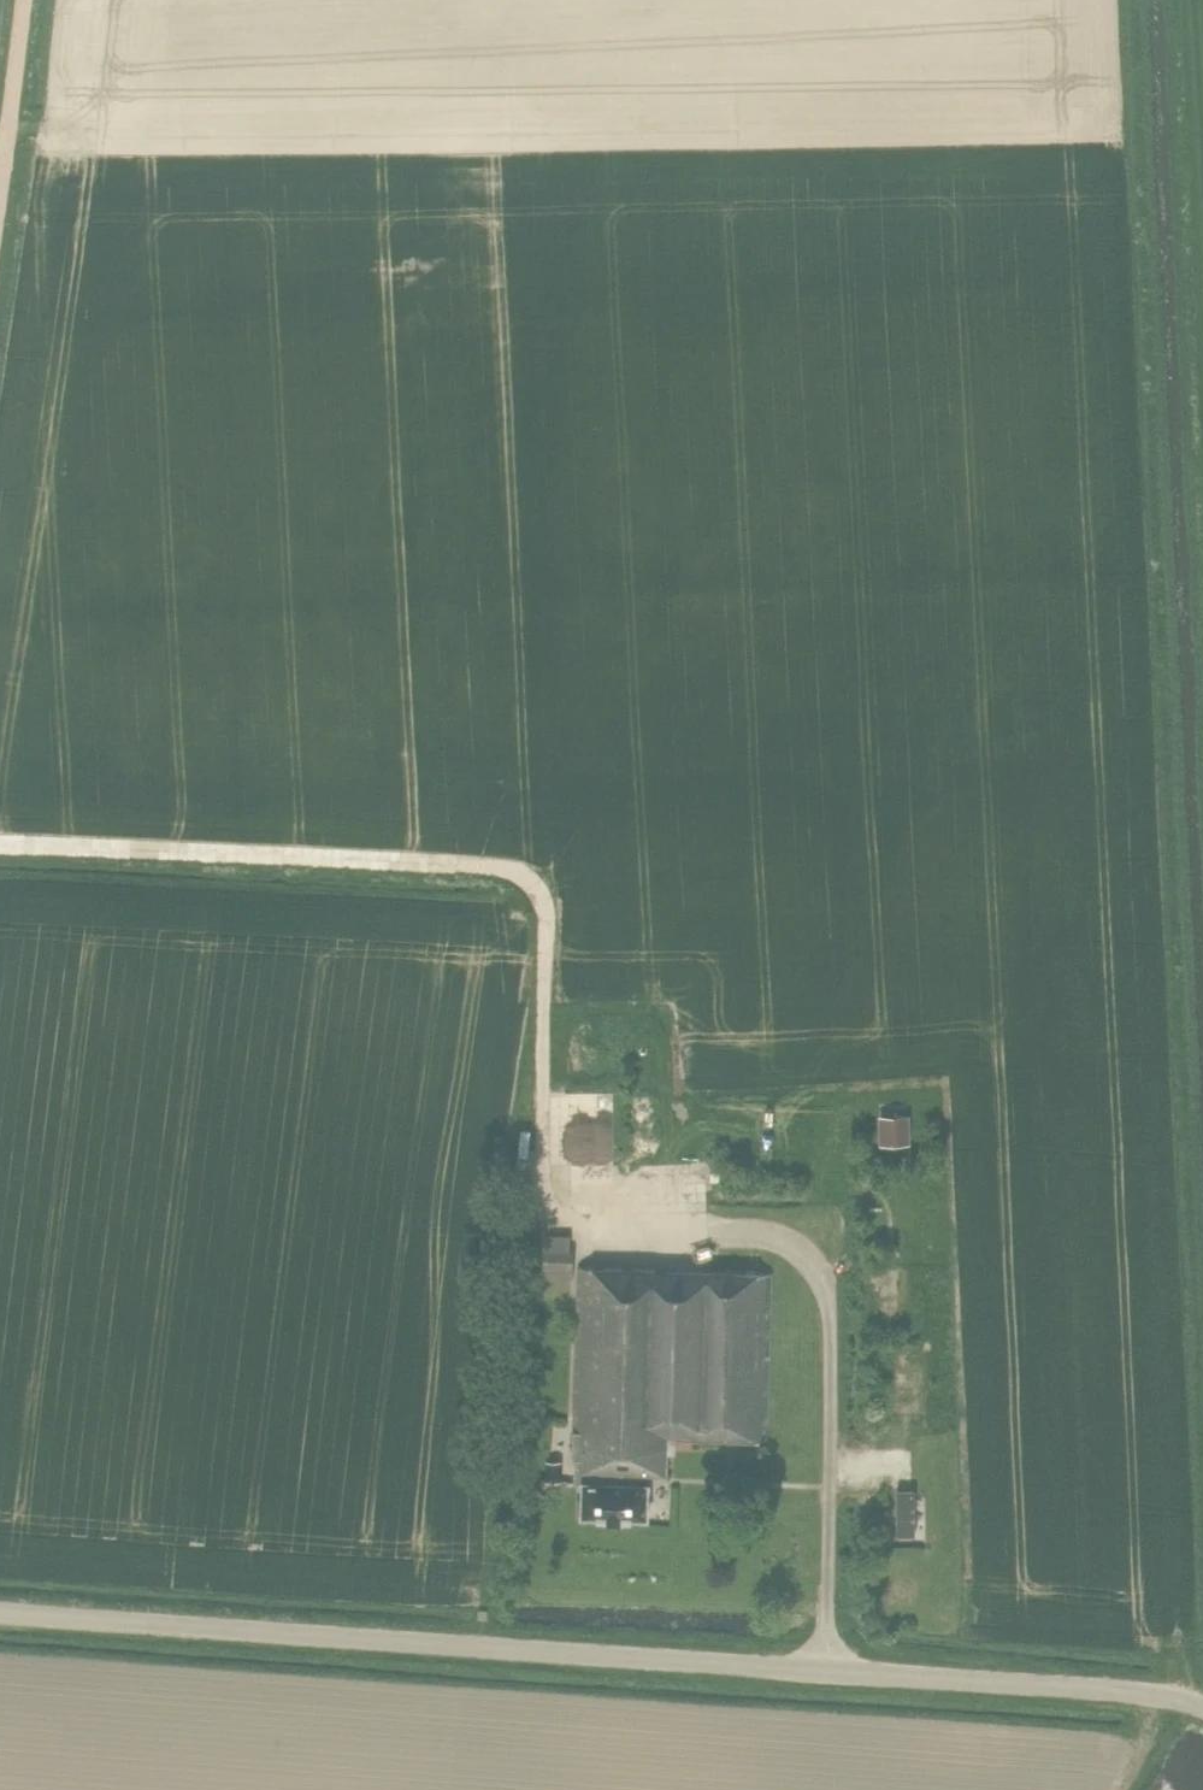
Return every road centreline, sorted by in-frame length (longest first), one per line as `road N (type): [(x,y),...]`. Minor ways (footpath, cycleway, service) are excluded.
road 1 (unclassified): [(1202,1709),(1109,1689),(0,1613)]

